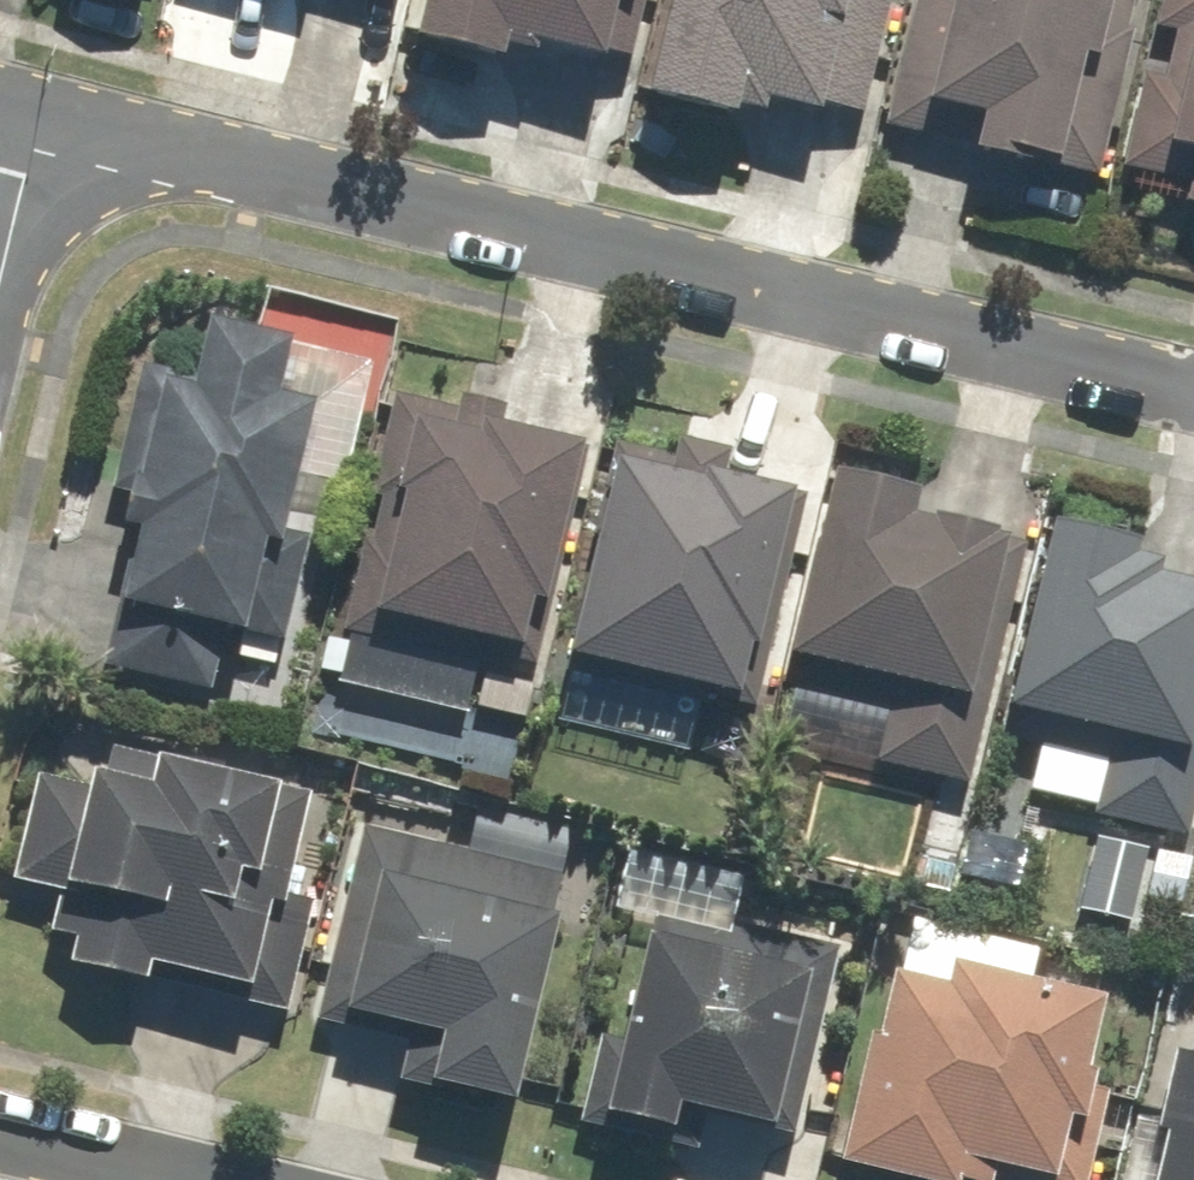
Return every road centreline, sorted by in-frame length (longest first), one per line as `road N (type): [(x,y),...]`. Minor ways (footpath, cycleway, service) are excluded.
road 1 (residential): [(33,122),(1193,397)]
road 2 (residential): [(186,1179),(0,1137)]
road 3 (residential): [(0,259),(33,122)]

